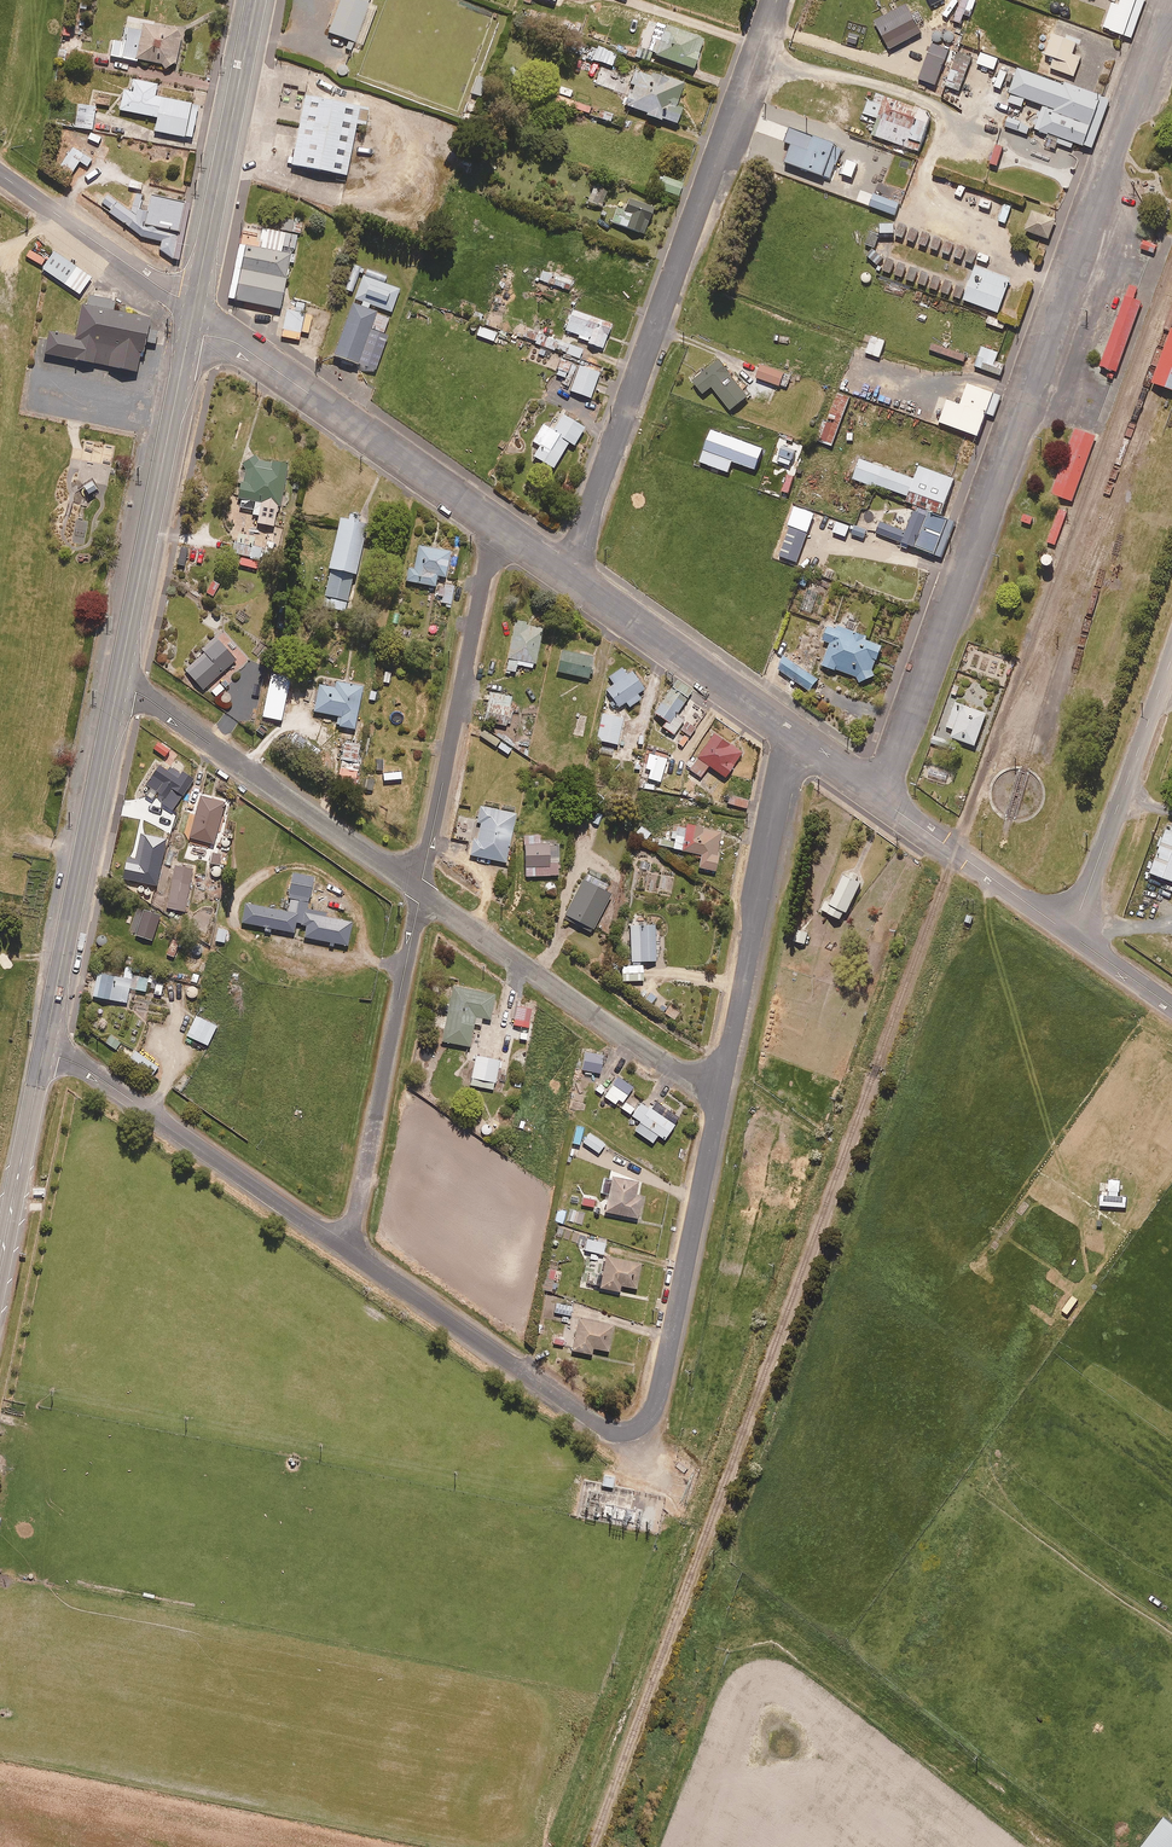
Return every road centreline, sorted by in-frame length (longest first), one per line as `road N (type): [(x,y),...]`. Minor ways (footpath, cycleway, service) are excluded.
road 1 (residential): [(881,799),(1170,0)]
road 2 (residential): [(723,1091),(658,1404),(641,1428),(605,1429),(349,1251)]
road 3 (residential): [(775,0),(565,572)]
road 4 (unclassified): [(191,315),(204,335),(244,347),(501,530)]
road 5 (primary): [(191,315),(117,686)]
road 6 (primary): [(117,686),(44,1054)]
road 7 (residential): [(501,530),(489,551),(420,890)]
road 8 (residential): [(420,890),(349,1251)]
road 9 (residential): [(117,686),(147,697),(420,890)]
road 10 (residential): [(349,1251),(81,1065),(44,1054)]
road 11 (residential): [(420,890),(690,1079),(723,1091)]
road 12 (residential): [(798,739),(784,763),(723,1091)]
road 13 (primary): [(255,0),(191,315)]
road 14 (residential): [(1071,934),(1171,655)]
road 15 (unclassified): [(565,572),(798,739)]
road 16 (unclassified): [(0,175),(179,297),(191,315)]
road 17 (unclassified): [(881,799),(1071,934)]
road 18 (primary): [(44,1054),(0,1269)]
road 19 (unclassified): [(1071,934),(1171,1006)]

